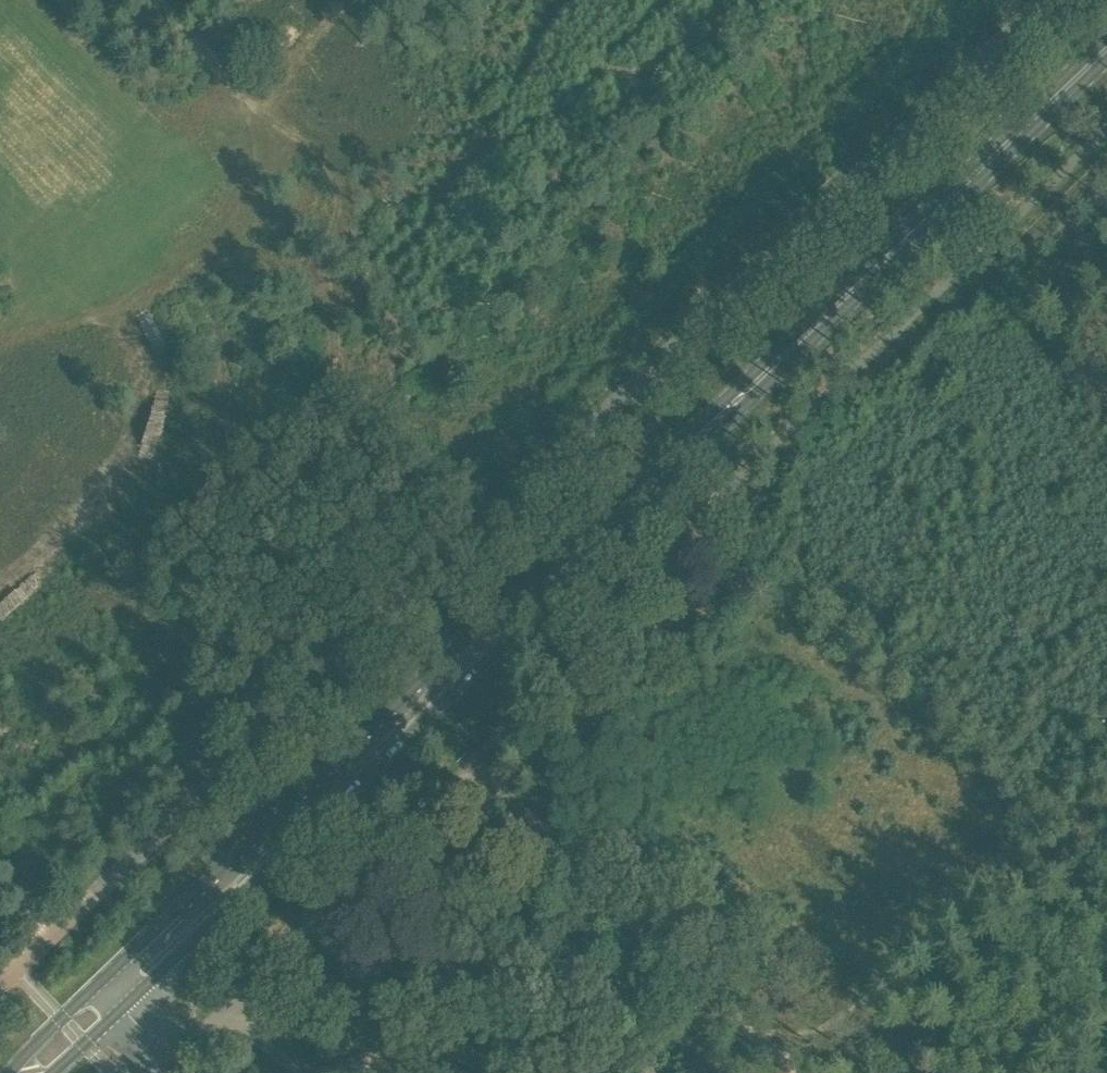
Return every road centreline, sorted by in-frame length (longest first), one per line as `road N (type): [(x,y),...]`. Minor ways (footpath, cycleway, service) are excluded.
road 1 (primary): [(114,994),(1106,50)]
road 2 (unclassified): [(53,934),(1038,0)]
road 3 (unclassified): [(170,1058),(470,766)]
road 4 (track): [(769,1046),(612,899)]

